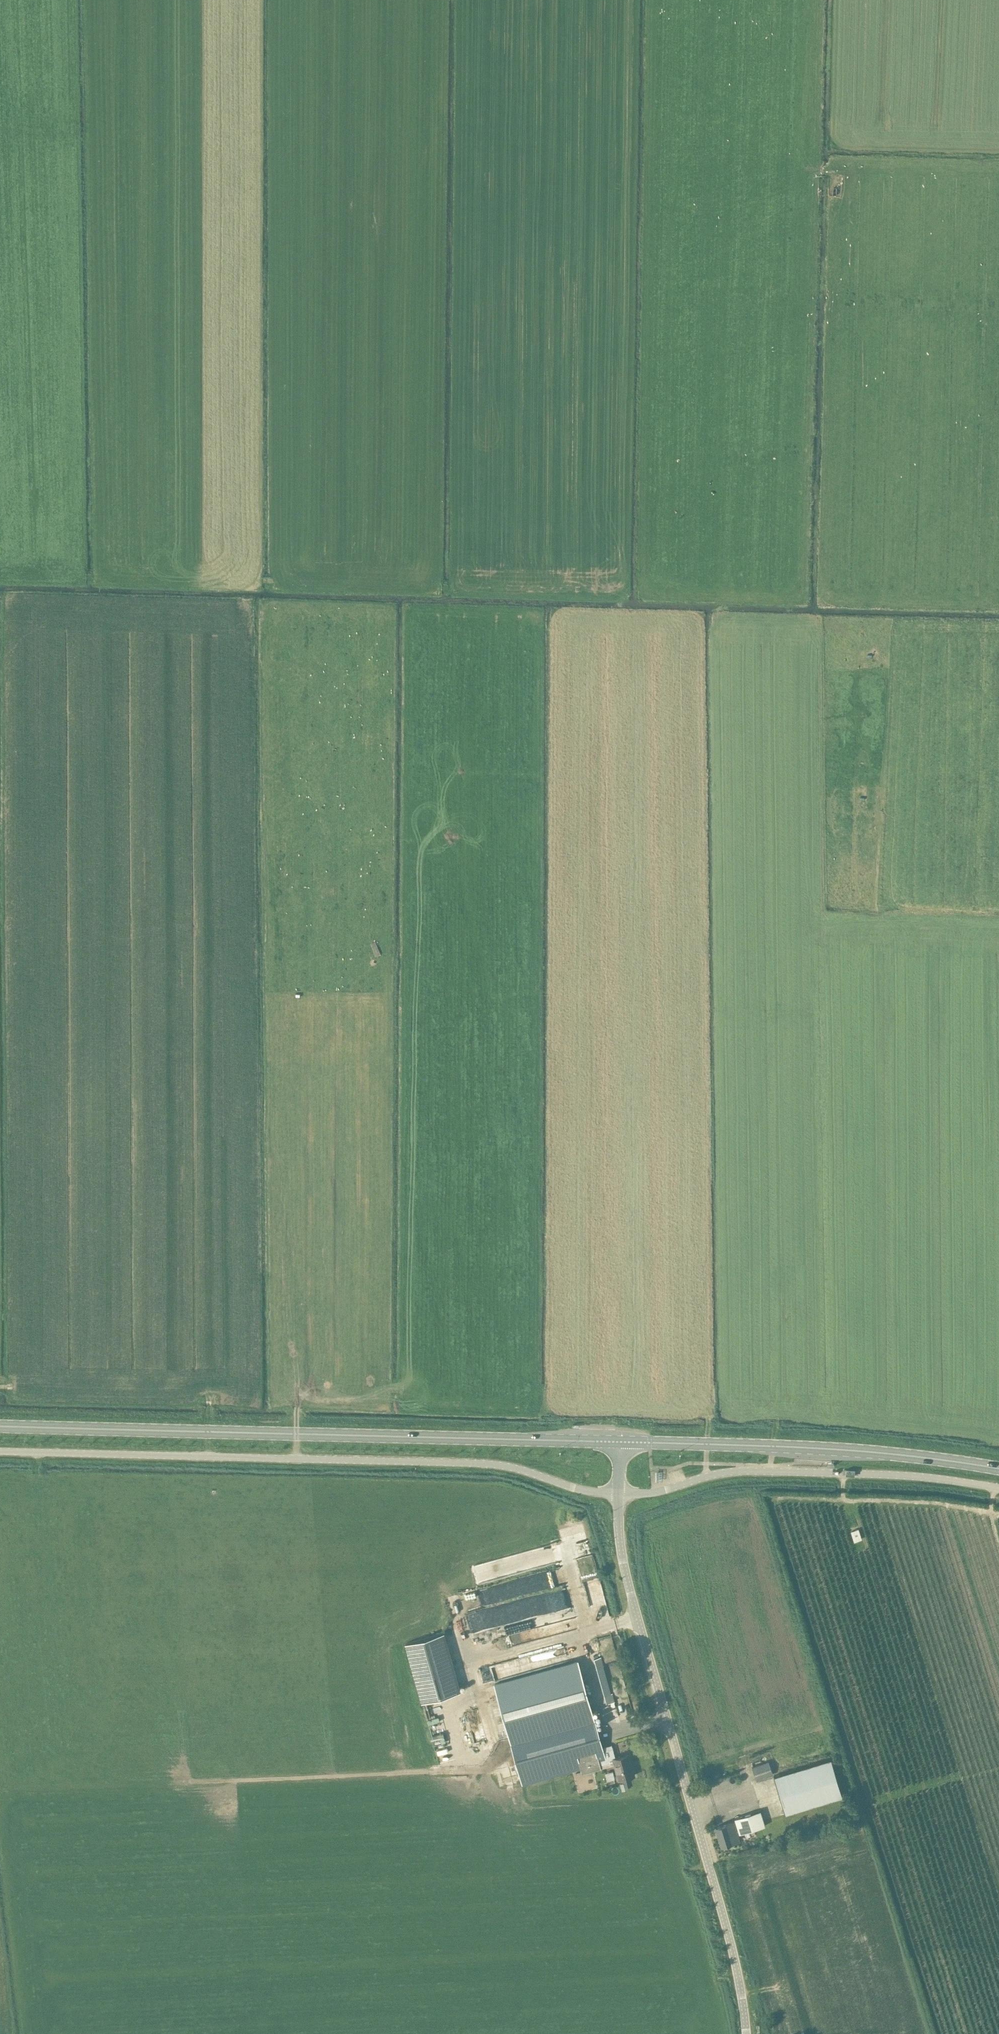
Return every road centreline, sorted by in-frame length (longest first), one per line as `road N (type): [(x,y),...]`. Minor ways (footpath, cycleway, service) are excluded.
road 1 (unclassified): [(0,1451),(486,1464),(619,1493)]
road 2 (secondary): [(620,1442),(0,1426)]
road 3 (unclassified): [(746,2033),(728,1934),(622,1556),(619,1493)]
road 4 (unclassified): [(619,1493),(748,1471),(893,1475),(998,1489)]
road 5 (secondary): [(998,1469),(846,1450),(620,1442)]

